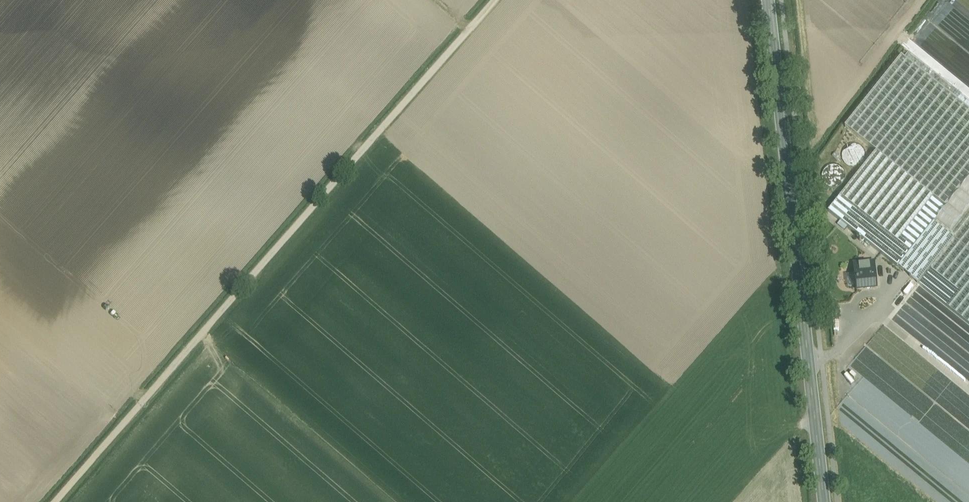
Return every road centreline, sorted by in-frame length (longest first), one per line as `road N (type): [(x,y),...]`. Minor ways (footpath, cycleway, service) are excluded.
road 1 (residential): [(495,0),(55,501)]
road 2 (secondary): [(769,0),(825,501)]

